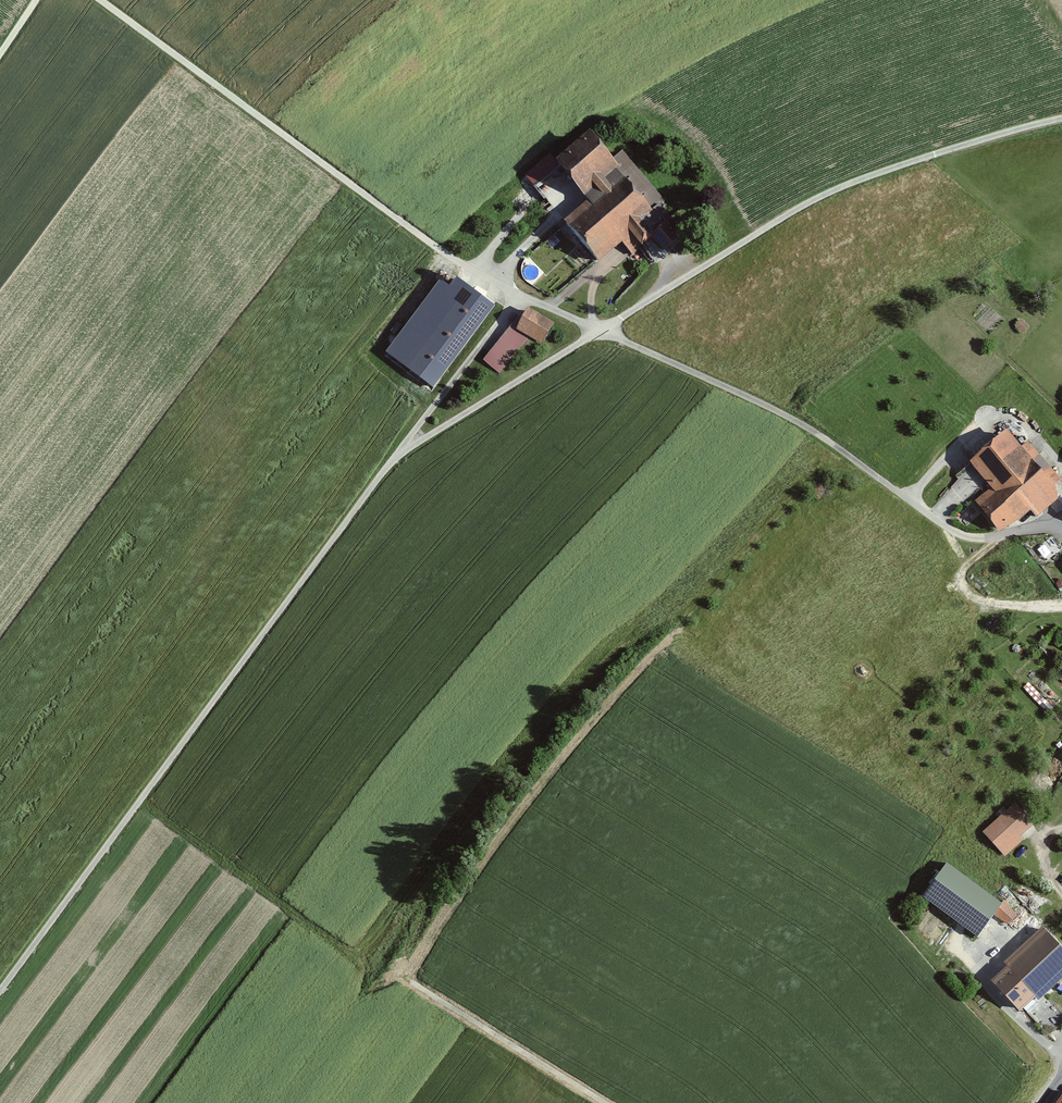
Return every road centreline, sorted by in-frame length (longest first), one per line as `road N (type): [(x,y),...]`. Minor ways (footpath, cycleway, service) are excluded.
road 1 (track): [(0,991),(396,455),(601,330)]
road 2 (track): [(601,330),(459,264),(101,0)]
road 3 (unclassified): [(1059,527),(994,537),(950,530),(827,440),(601,330)]
road 4 (track): [(605,1102),(413,983)]

